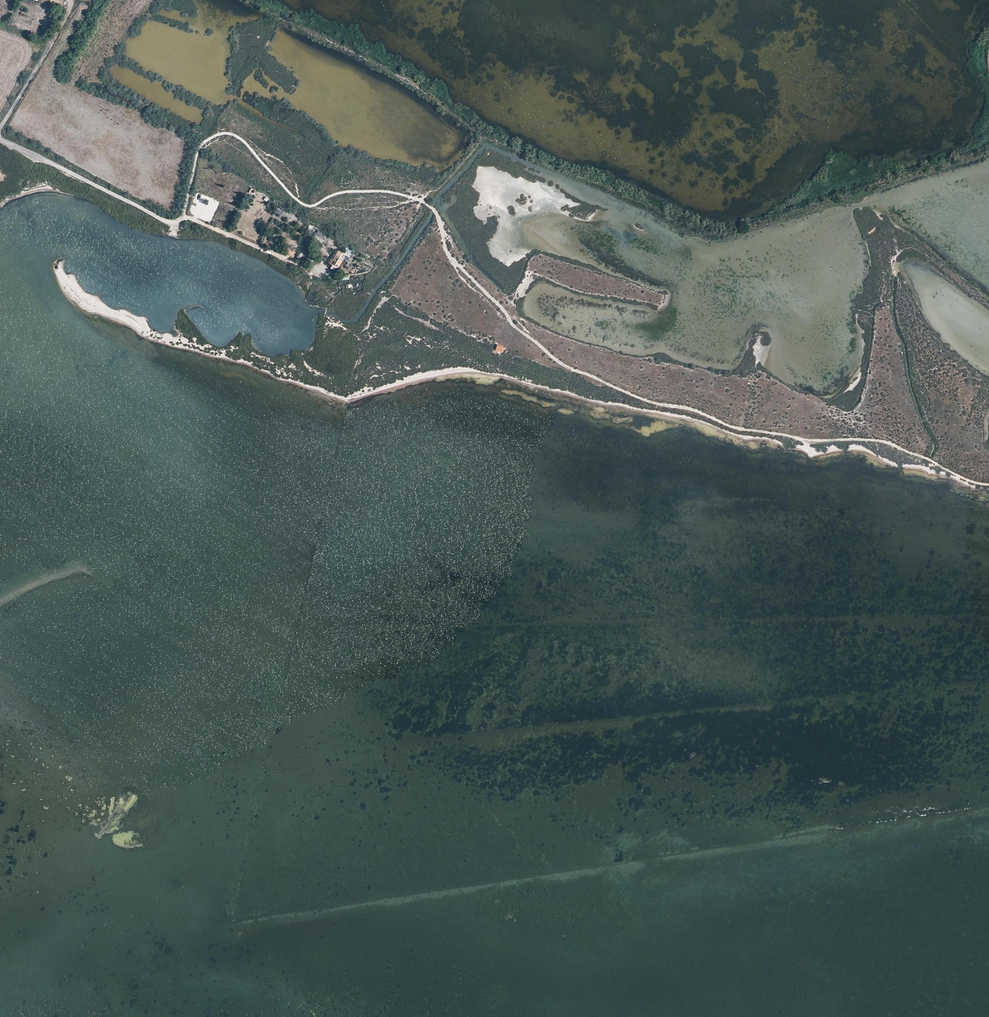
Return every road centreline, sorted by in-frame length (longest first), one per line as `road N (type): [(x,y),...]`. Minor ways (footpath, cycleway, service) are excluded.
road 1 (track): [(181,220),(201,146),(218,134),(234,136),(305,205),(349,192),(425,203),(453,259),(577,372),(742,428),(806,441),(886,442),(988,484)]
road 2 (track): [(0,127),(65,13)]

